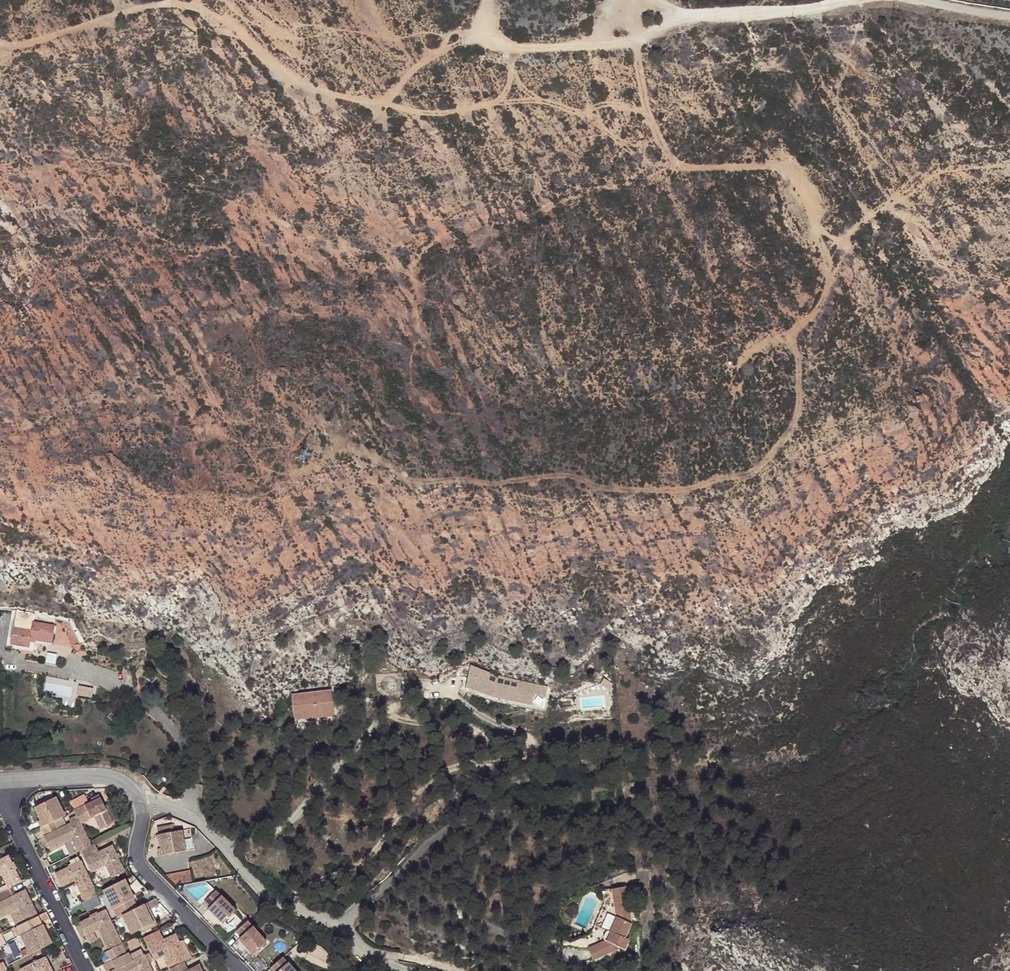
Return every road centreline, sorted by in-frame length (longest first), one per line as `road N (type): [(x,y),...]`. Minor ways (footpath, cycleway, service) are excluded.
road 1 (residential): [(141,805),(188,815),(266,893),(354,941)]
road 2 (residential): [(3,780),(21,837),(86,970)]
road 3 (residential): [(239,970),(139,866),(141,805)]
road 4 (unclassified): [(844,0),(742,15),(682,14),(649,0)]
road 5 (residential): [(141,805),(111,776),(3,780)]

